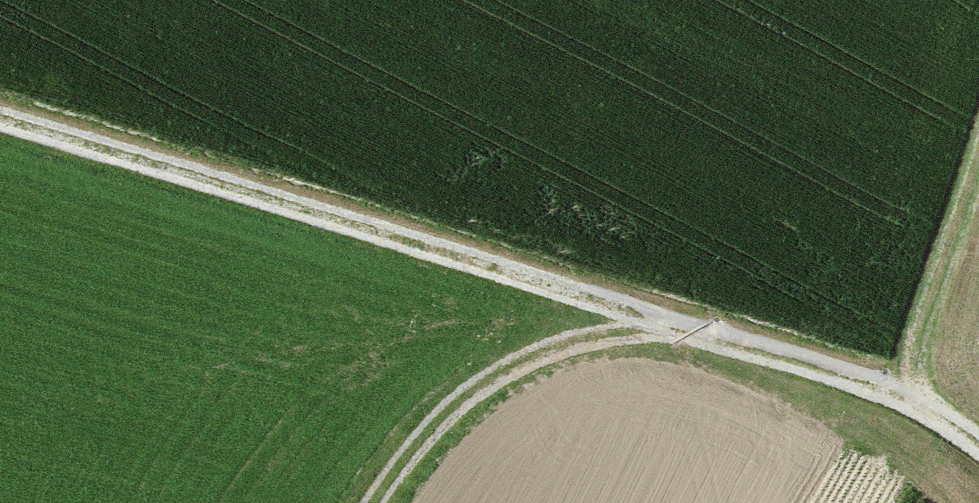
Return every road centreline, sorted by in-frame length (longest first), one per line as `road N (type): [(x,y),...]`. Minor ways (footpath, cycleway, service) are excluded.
road 1 (track): [(0,117),(865,384),(978,445)]
road 2 (track): [(682,330),(554,346),(457,410),(381,502)]

